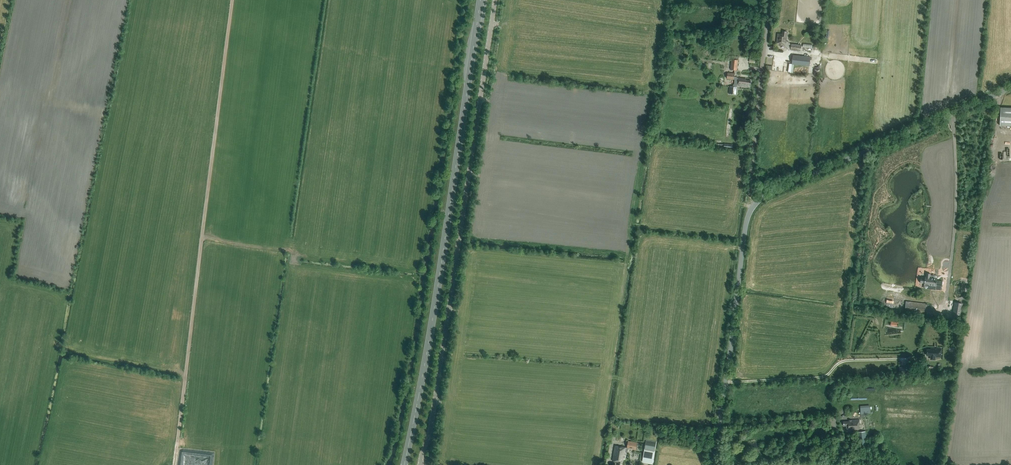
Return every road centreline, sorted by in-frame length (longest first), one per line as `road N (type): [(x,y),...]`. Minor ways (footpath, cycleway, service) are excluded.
road 1 (primary): [(404,464),(480,0)]
road 2 (unclassified): [(421,464),(495,0)]
road 3 (unclassified): [(756,203),(1010,87)]
road 4 (unclassified): [(712,464),(745,227),(756,203)]
road 5 (unclassified): [(756,203),(750,185),(769,0)]
road 6 (track): [(725,383),(819,378),(847,360),(921,358)]

